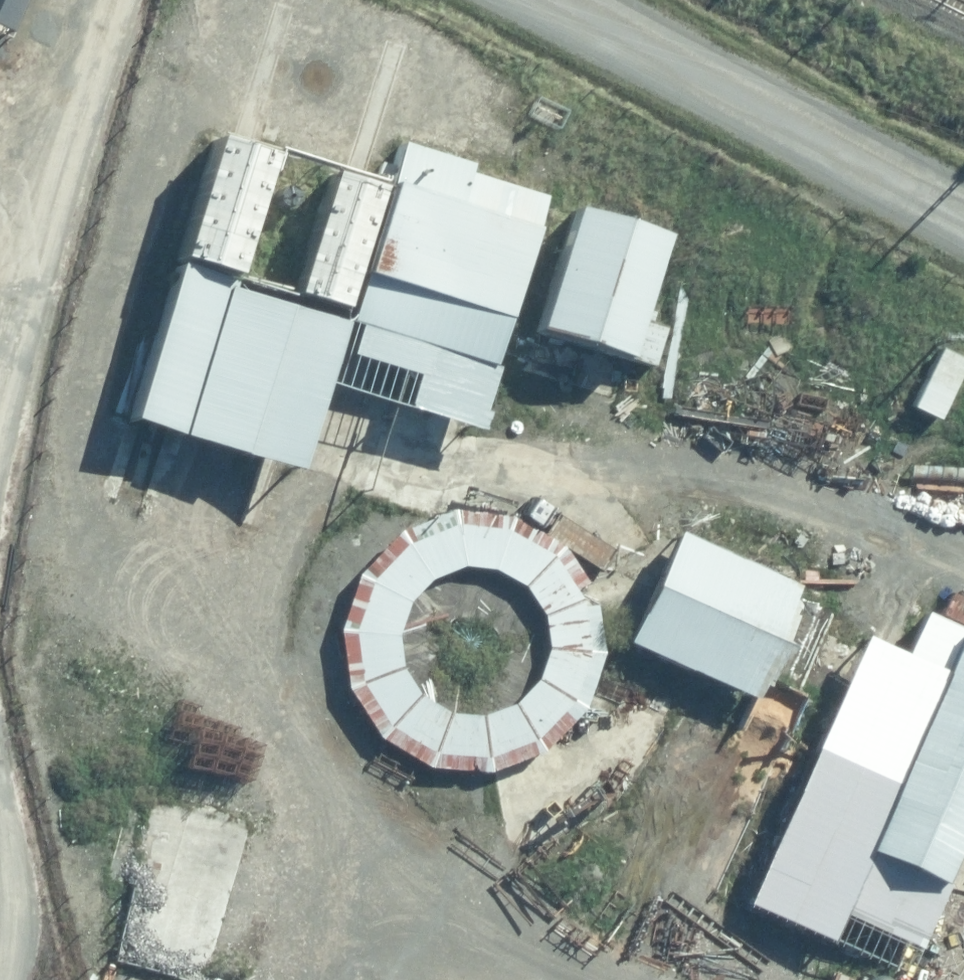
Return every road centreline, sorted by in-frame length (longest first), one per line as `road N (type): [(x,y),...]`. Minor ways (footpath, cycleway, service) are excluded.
road 1 (track): [(311,979),(379,858),(290,747),(257,646),(328,492),(532,433),(732,492),(963,592)]
road 2 (track): [(122,0),(0,480)]
road 3 (residential): [(543,0),(963,208)]
road 4 (track): [(680,979),(379,858)]

